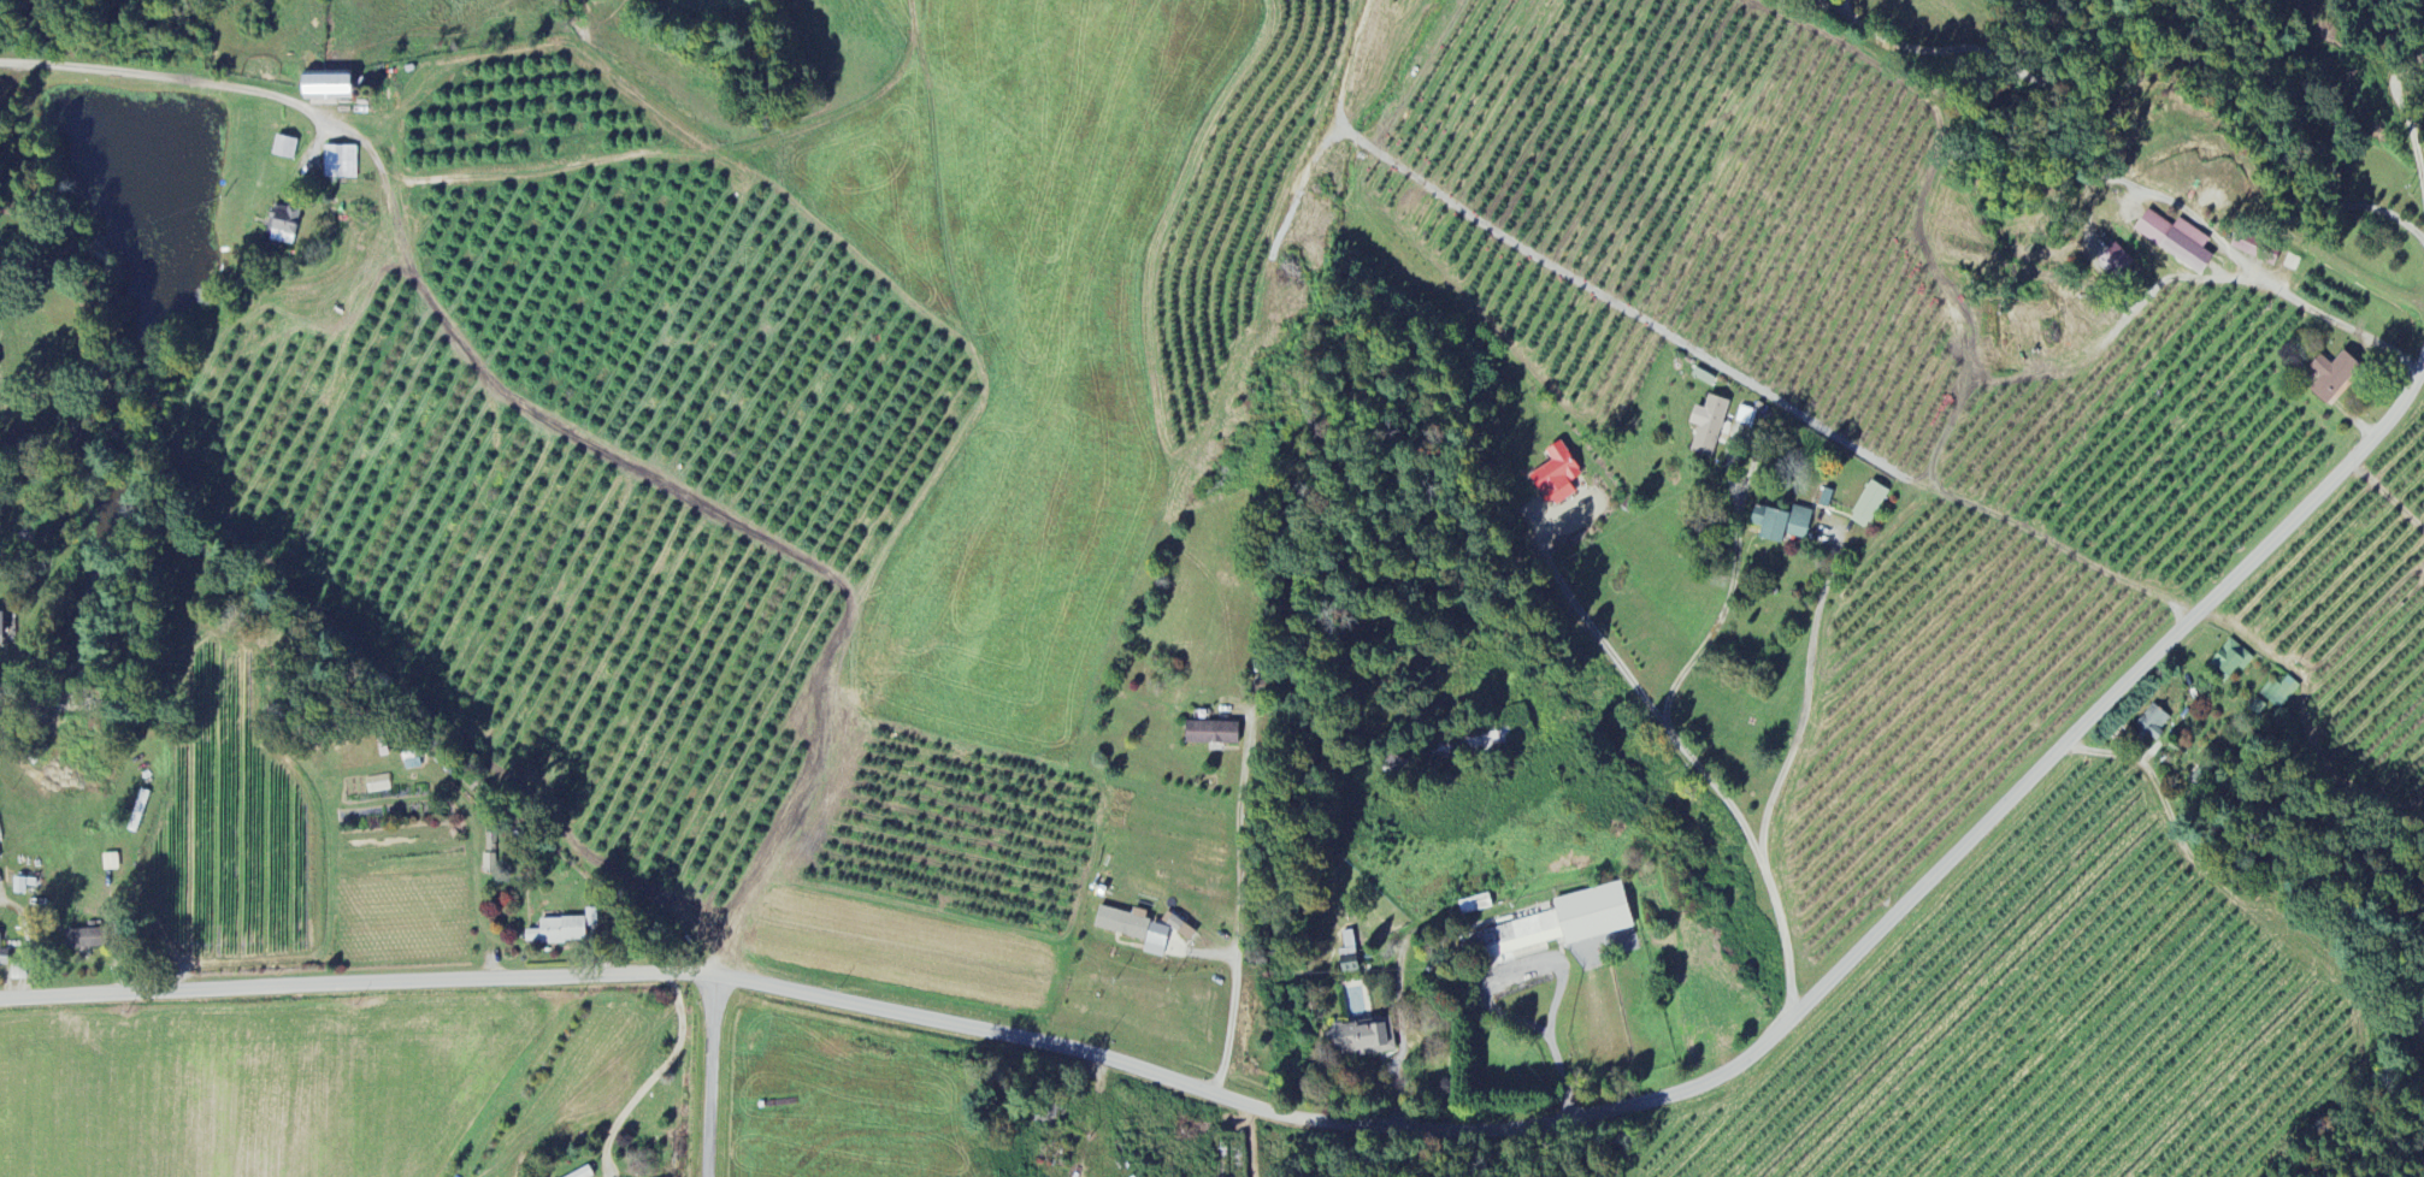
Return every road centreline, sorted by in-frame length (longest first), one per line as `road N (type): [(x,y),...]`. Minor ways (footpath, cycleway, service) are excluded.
road 1 (residential): [(2423,343),(2393,419),(2313,507),(1797,1016),(1709,1090),(1615,1124),(1474,1142),(1284,1118),(1062,1048),(774,988),(670,975),(0,1000)]
road 2 (residential): [(1797,1016),(1780,916),(1757,853),(1730,804),(1565,592),(1540,532)]
road 3 (residential): [(0,67),(249,90),(334,126)]

